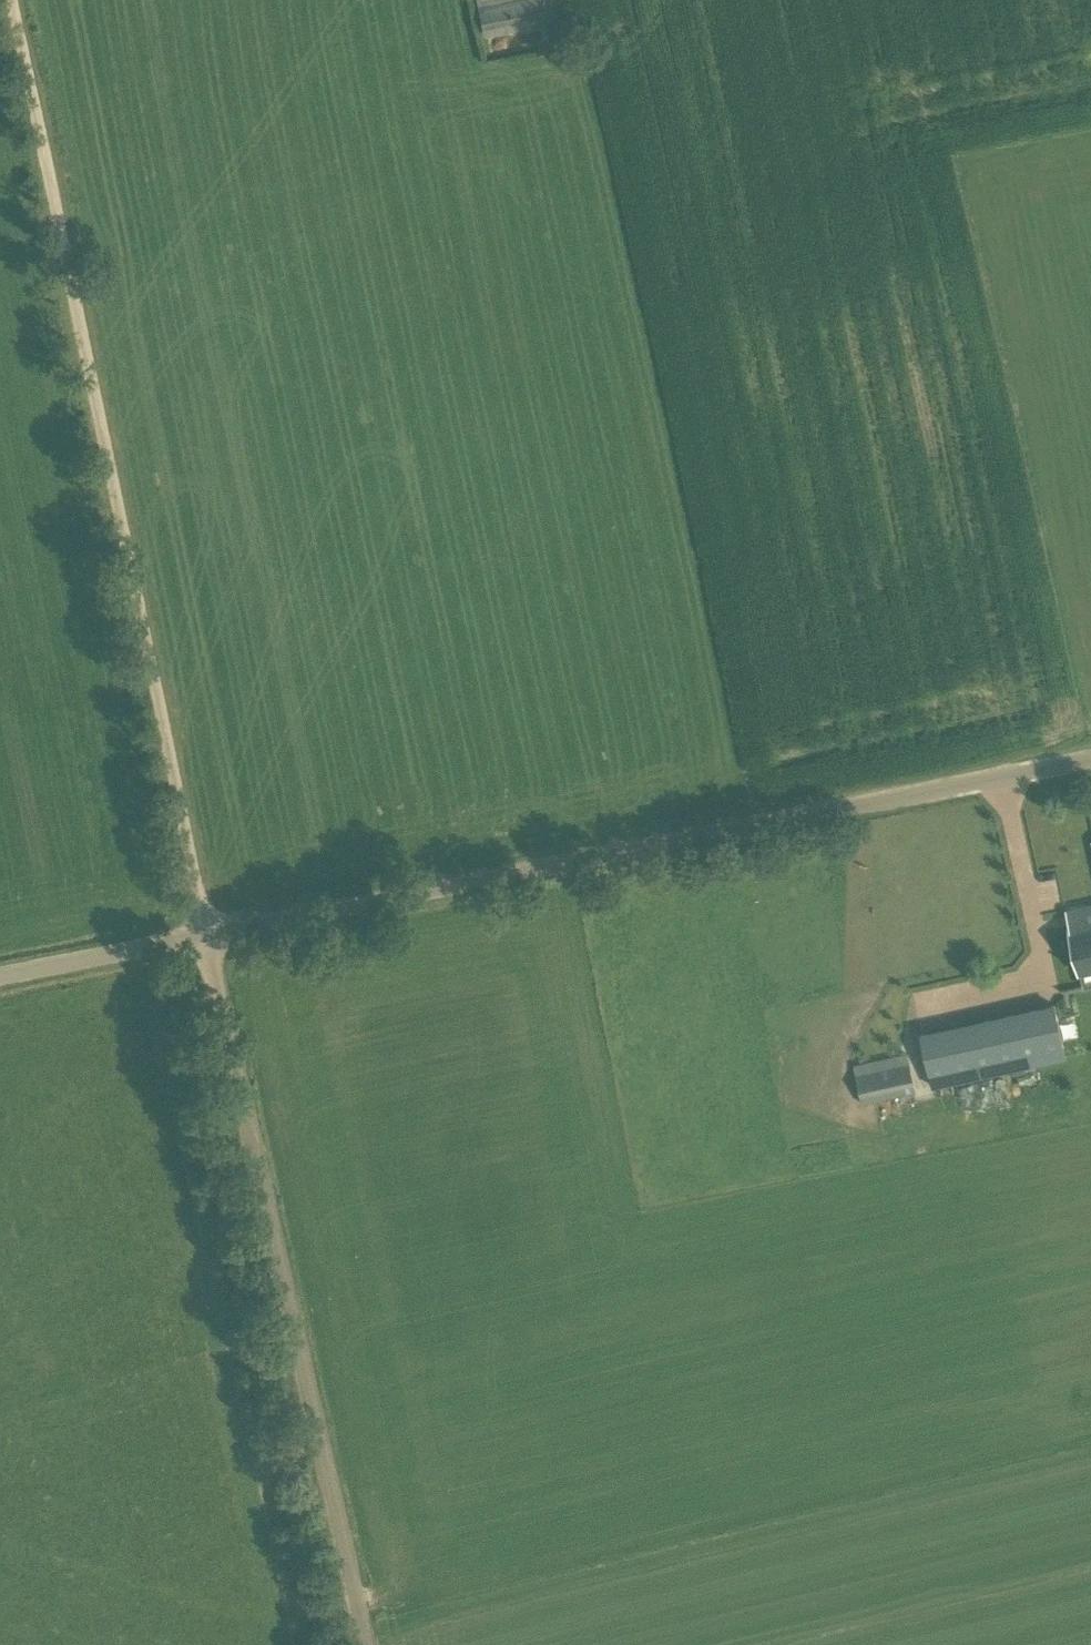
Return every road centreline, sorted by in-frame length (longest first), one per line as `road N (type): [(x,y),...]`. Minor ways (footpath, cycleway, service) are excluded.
road 1 (unclassified): [(205,935),(12,0)]
road 2 (unclassified): [(205,935),(1090,757)]
road 3 (unclassified): [(367,1644),(205,935)]
road 4 (unclassified): [(0,974),(205,935)]

